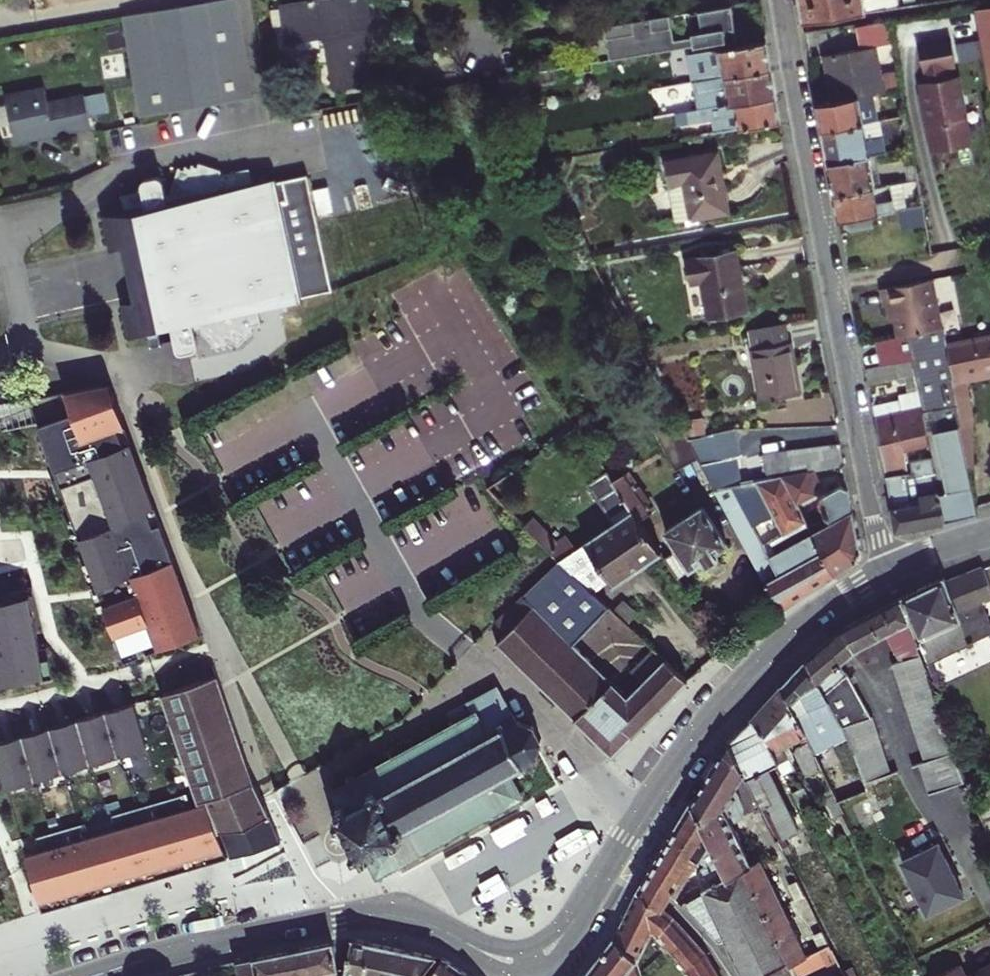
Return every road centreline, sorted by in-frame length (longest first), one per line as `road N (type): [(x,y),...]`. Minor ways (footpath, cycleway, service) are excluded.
road 1 (residential): [(780,0),(888,569)]
road 2 (tertiary): [(533,961),(557,945),(671,769),(731,692),(804,625),(888,569)]
road 3 (tertiary): [(96,975),(222,941),(379,915),(424,923),(504,960),(533,961)]
road 4 (residential): [(0,245),(32,348),(142,369)]

